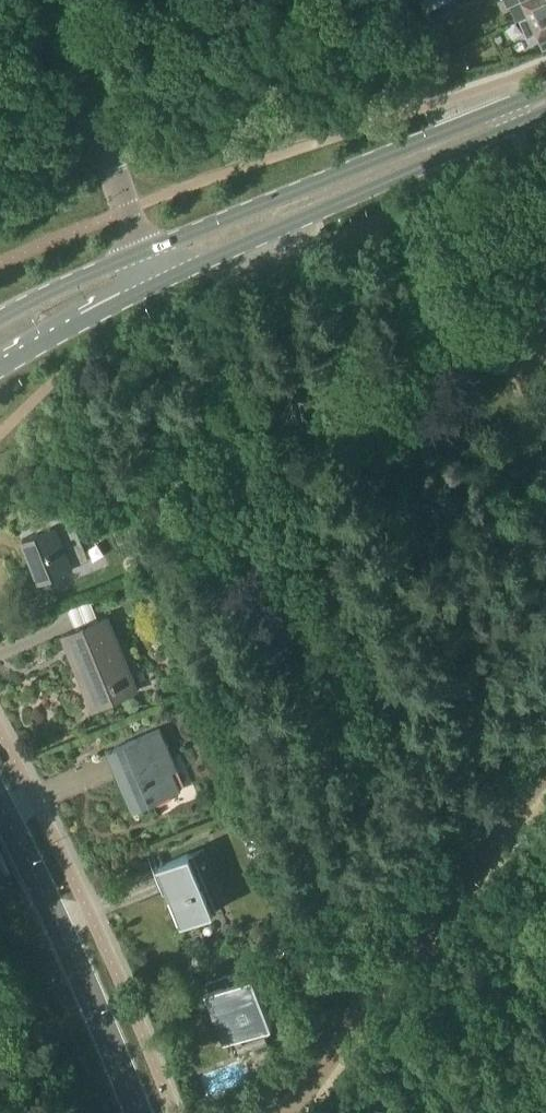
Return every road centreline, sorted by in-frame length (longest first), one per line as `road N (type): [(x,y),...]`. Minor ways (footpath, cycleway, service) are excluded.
road 1 (unclassified): [(278,1112),(545,762)]
road 2 (tertiary): [(156,285),(462,140)]
road 3 (tertiary): [(140,1112),(0,804)]
road 4 (tertiary): [(462,140),(144,250)]
road 5 (unclassified): [(144,250),(60,0)]
road 6 (tertiary): [(0,368),(156,285)]
road 7 (tertiary): [(144,250),(0,317)]

